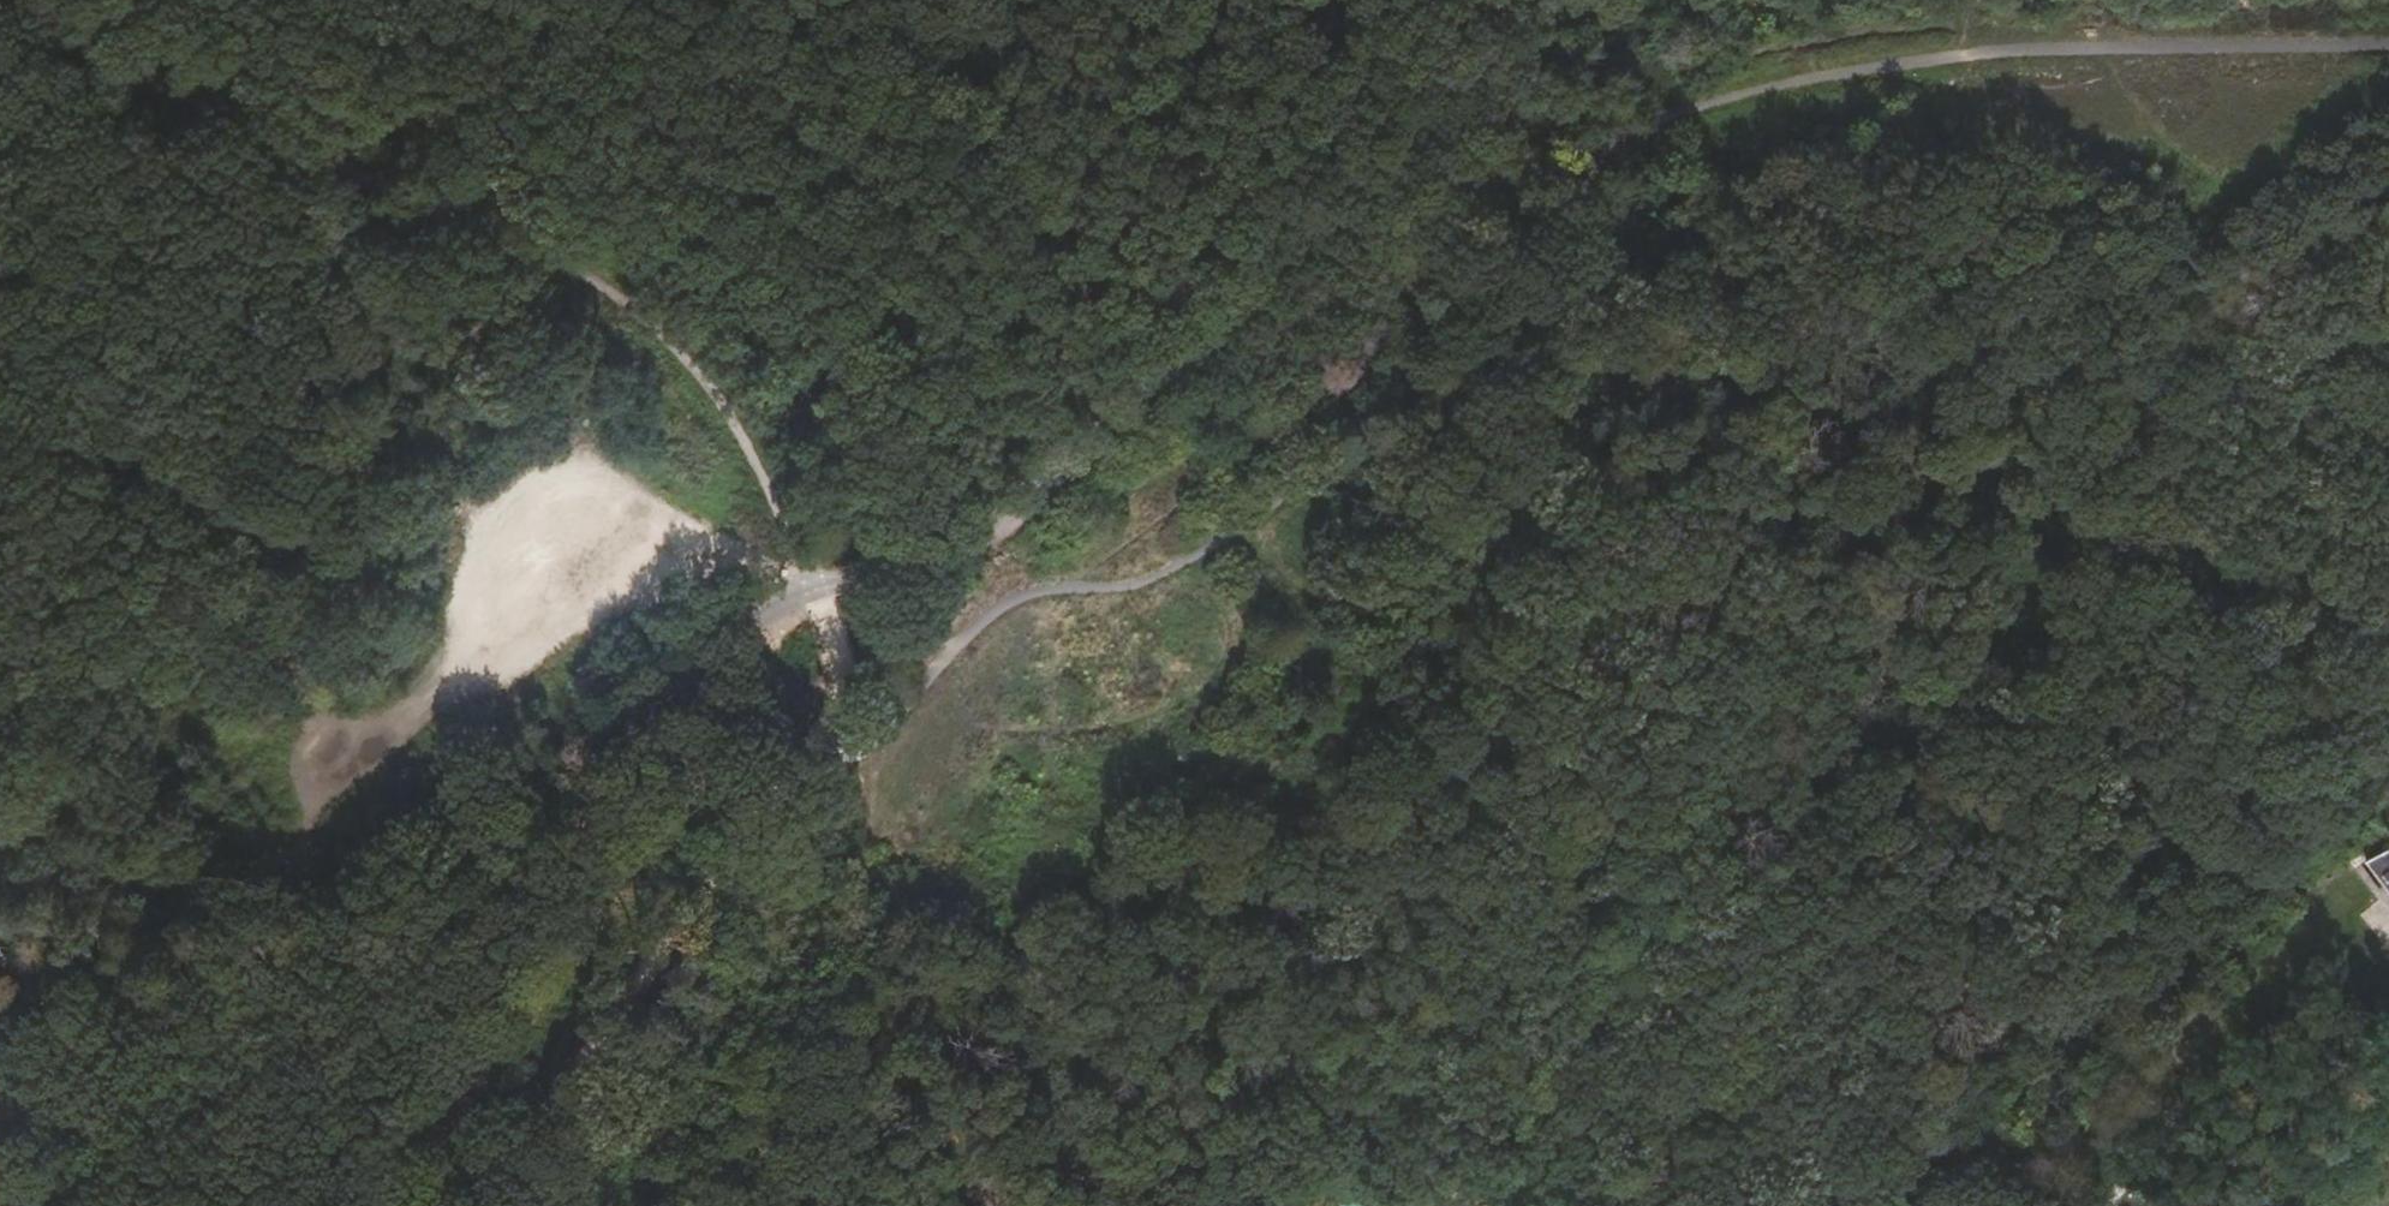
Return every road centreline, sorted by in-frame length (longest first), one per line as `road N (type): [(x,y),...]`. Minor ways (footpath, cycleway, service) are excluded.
road 1 (unclassified): [(1544,0),(1257,269),(1000,531),(960,558),(902,568),(751,631),(723,651),(503,909),(437,970),(267,1089),(33,1205)]
road 2 (track): [(1856,1205),(1930,1163),(1920,1081),(1934,1067),(2090,973),(2388,835)]
road 3 (track): [(289,819),(185,985),(27,1156),(15,1205)]

